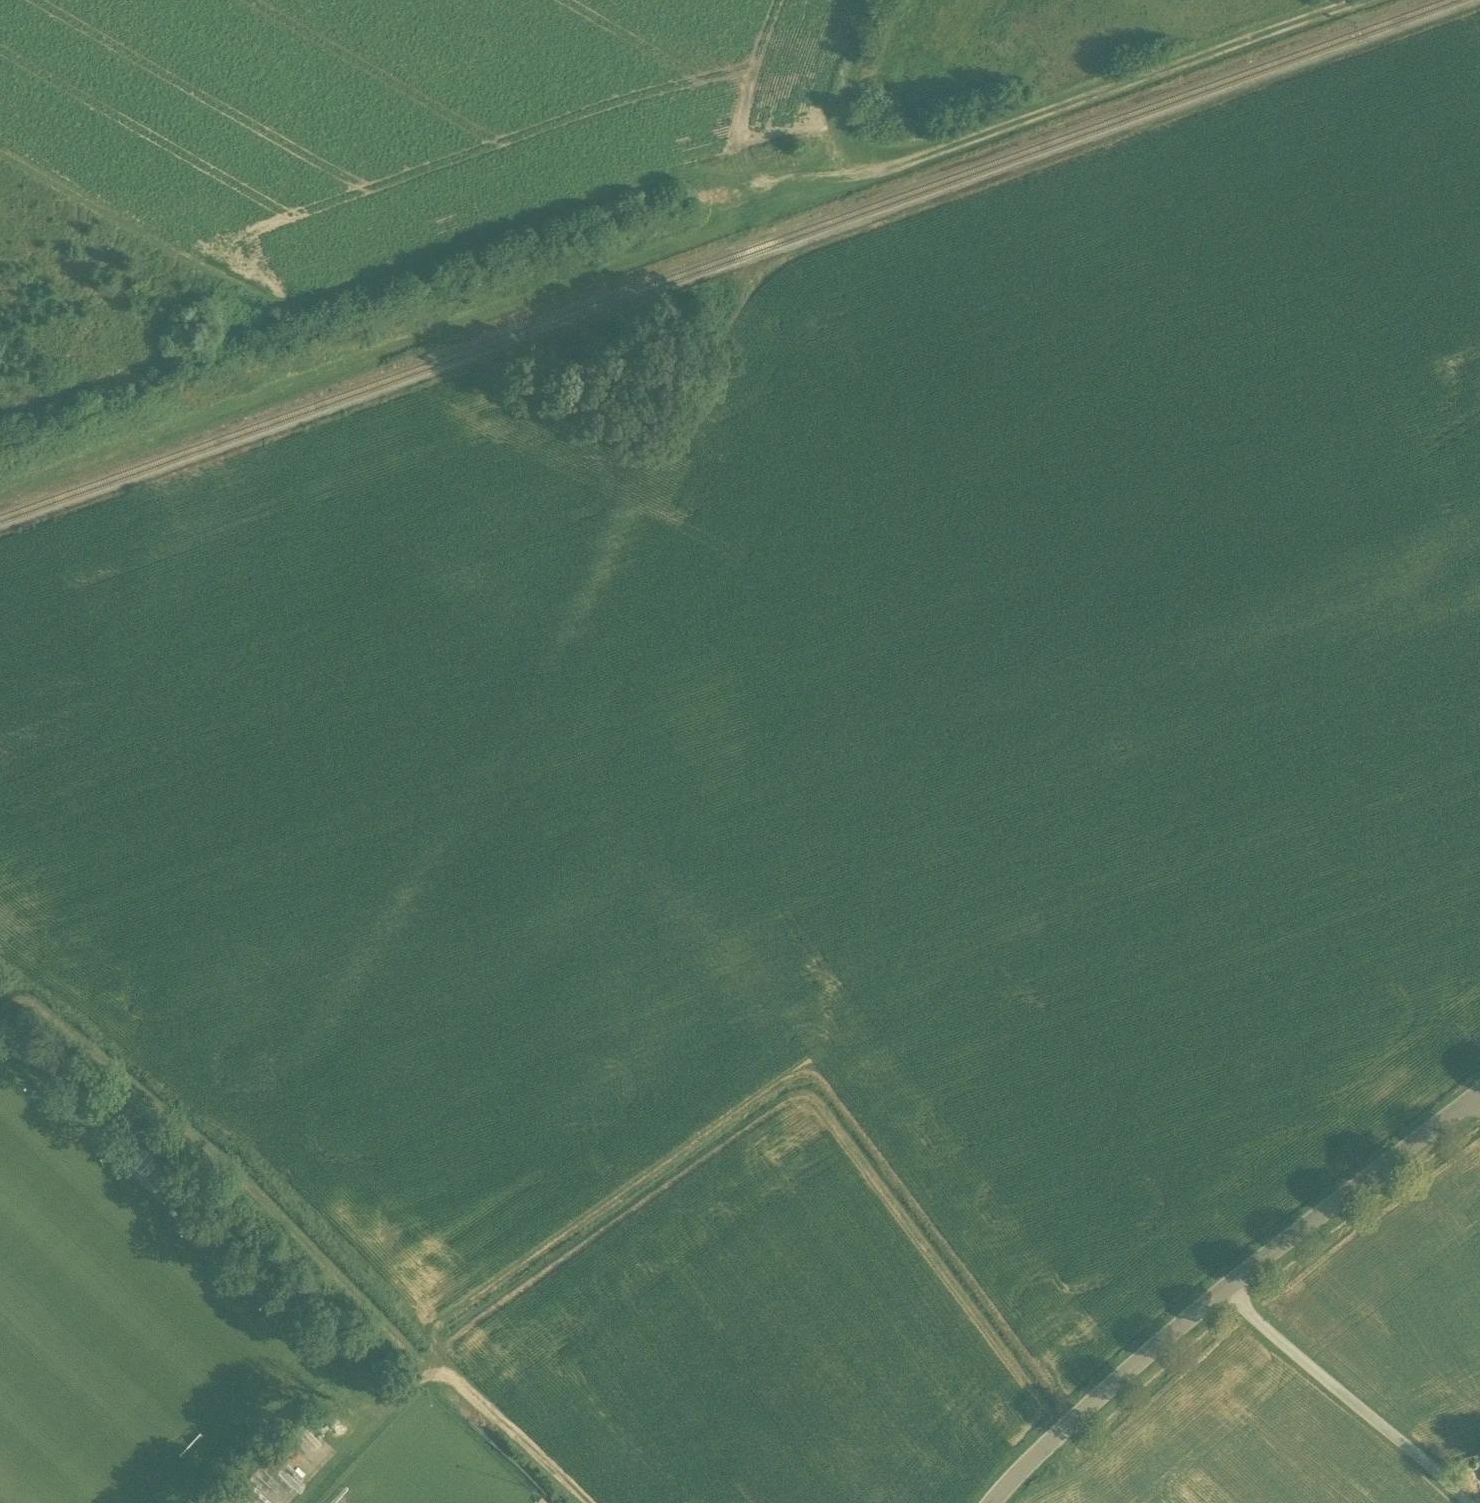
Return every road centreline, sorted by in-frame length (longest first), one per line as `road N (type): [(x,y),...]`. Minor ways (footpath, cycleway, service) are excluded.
road 1 (track): [(590,1502),(455,1372),(430,1327),(230,1128),(0,935)]
road 2 (unclassified): [(992,1502),(1093,1410),(1479,1107)]

